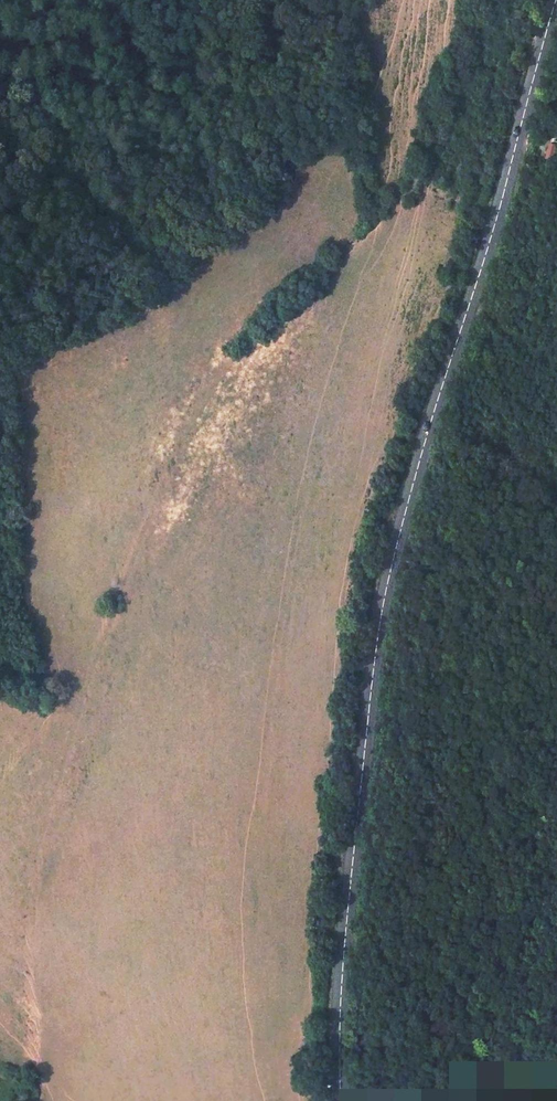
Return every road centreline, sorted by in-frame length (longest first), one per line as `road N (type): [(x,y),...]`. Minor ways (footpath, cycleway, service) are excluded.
road 1 (unclassified): [(554,0),(408,506),(387,618),(349,934),(345,1100)]

